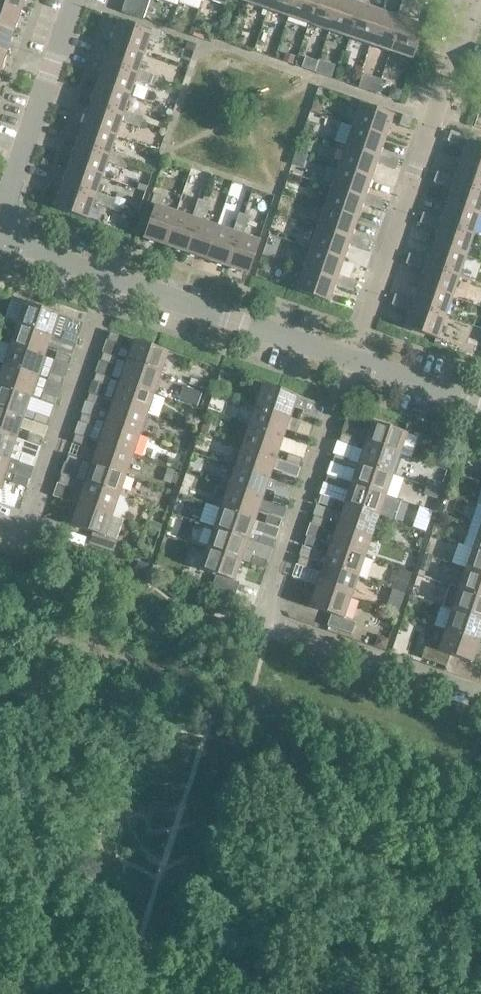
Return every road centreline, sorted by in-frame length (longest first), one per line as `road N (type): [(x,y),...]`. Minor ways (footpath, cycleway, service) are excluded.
road 1 (residential): [(480,693),(270,619),(267,601),(351,359)]
road 2 (residential): [(351,359),(473,2)]
road 3 (residential): [(10,531),(33,517),(115,277)]
road 4 (residential): [(115,277),(351,359)]
road 5 (residential): [(0,218),(74,0)]
road 6 (residential): [(351,359),(480,403)]
road 7 (residential): [(0,241),(115,277)]

